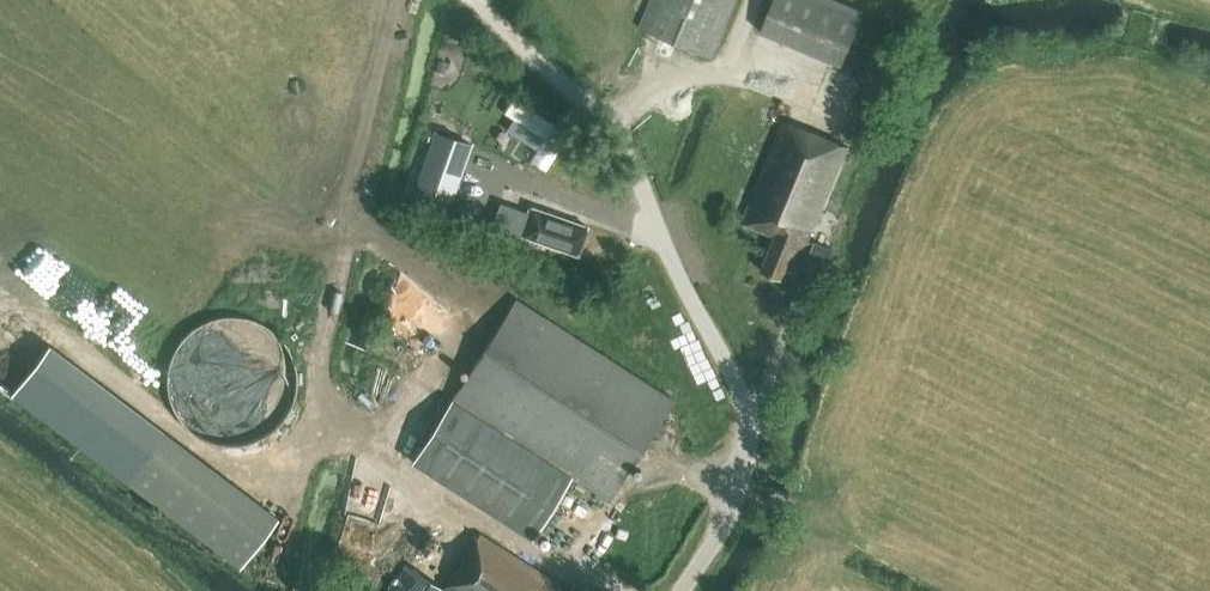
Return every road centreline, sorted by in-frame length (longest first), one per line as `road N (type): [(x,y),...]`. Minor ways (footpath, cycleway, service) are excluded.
road 1 (unclassified): [(677,590),(727,514),(741,473),(743,426),(733,372),(657,234),(624,139),(599,105)]
road 2 (track): [(469,0),(599,105)]

